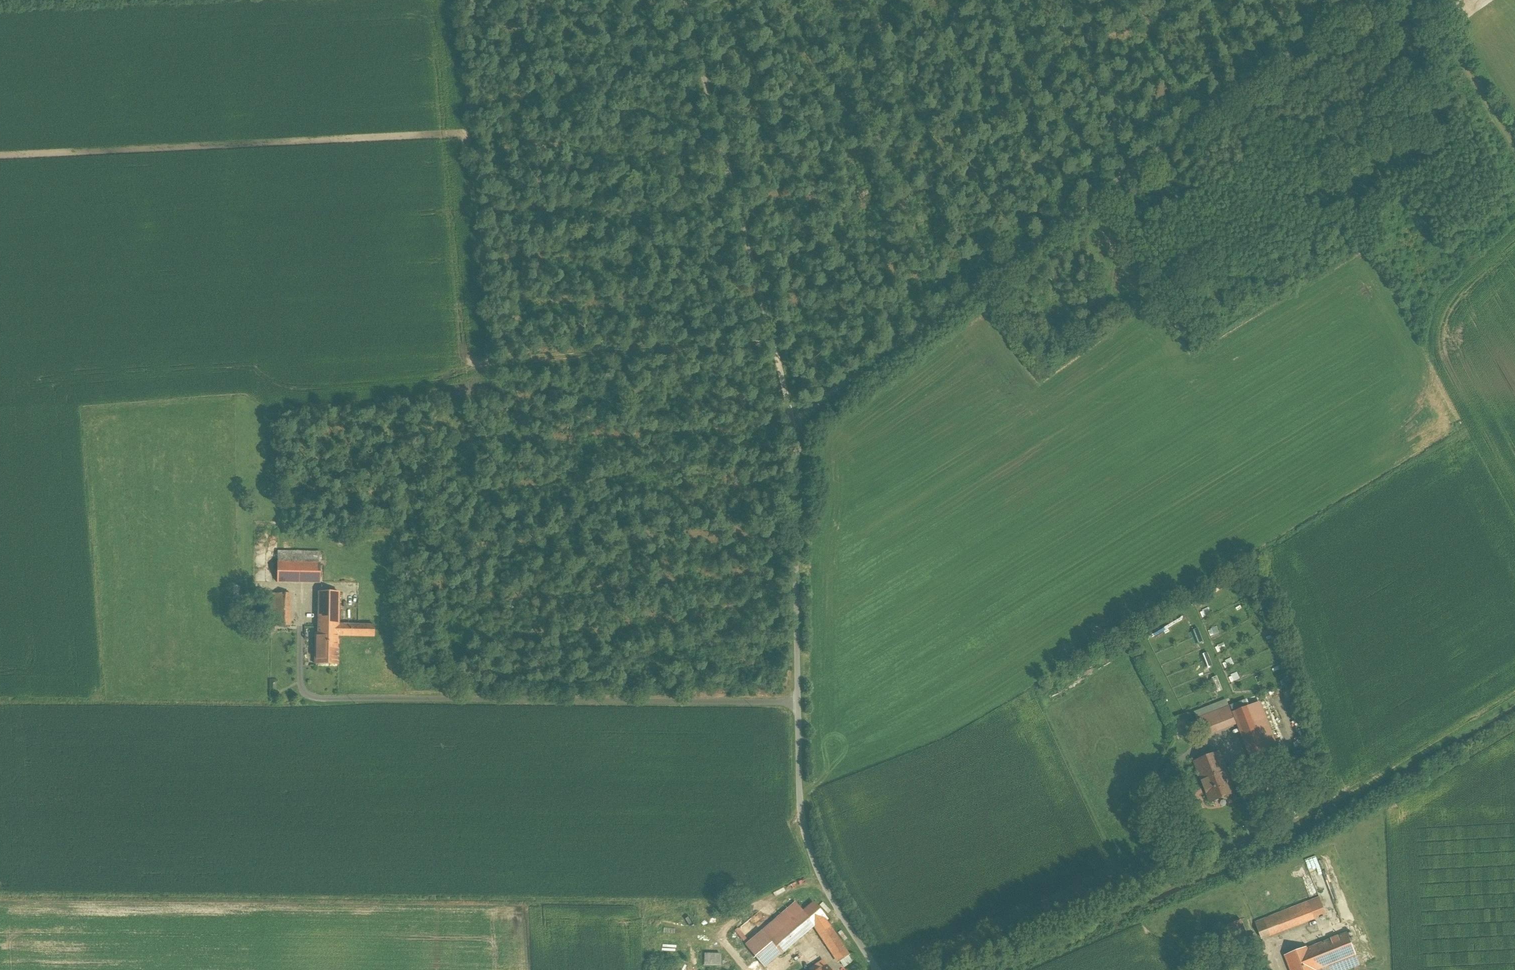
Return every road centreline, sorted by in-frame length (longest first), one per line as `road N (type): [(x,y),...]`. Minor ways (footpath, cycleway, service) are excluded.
road 1 (unclassified): [(795,419),(1354,0)]
road 2 (unclassified): [(879,969),(826,887),(798,792),(795,419)]
road 3 (unclassified): [(684,0),(795,419)]

